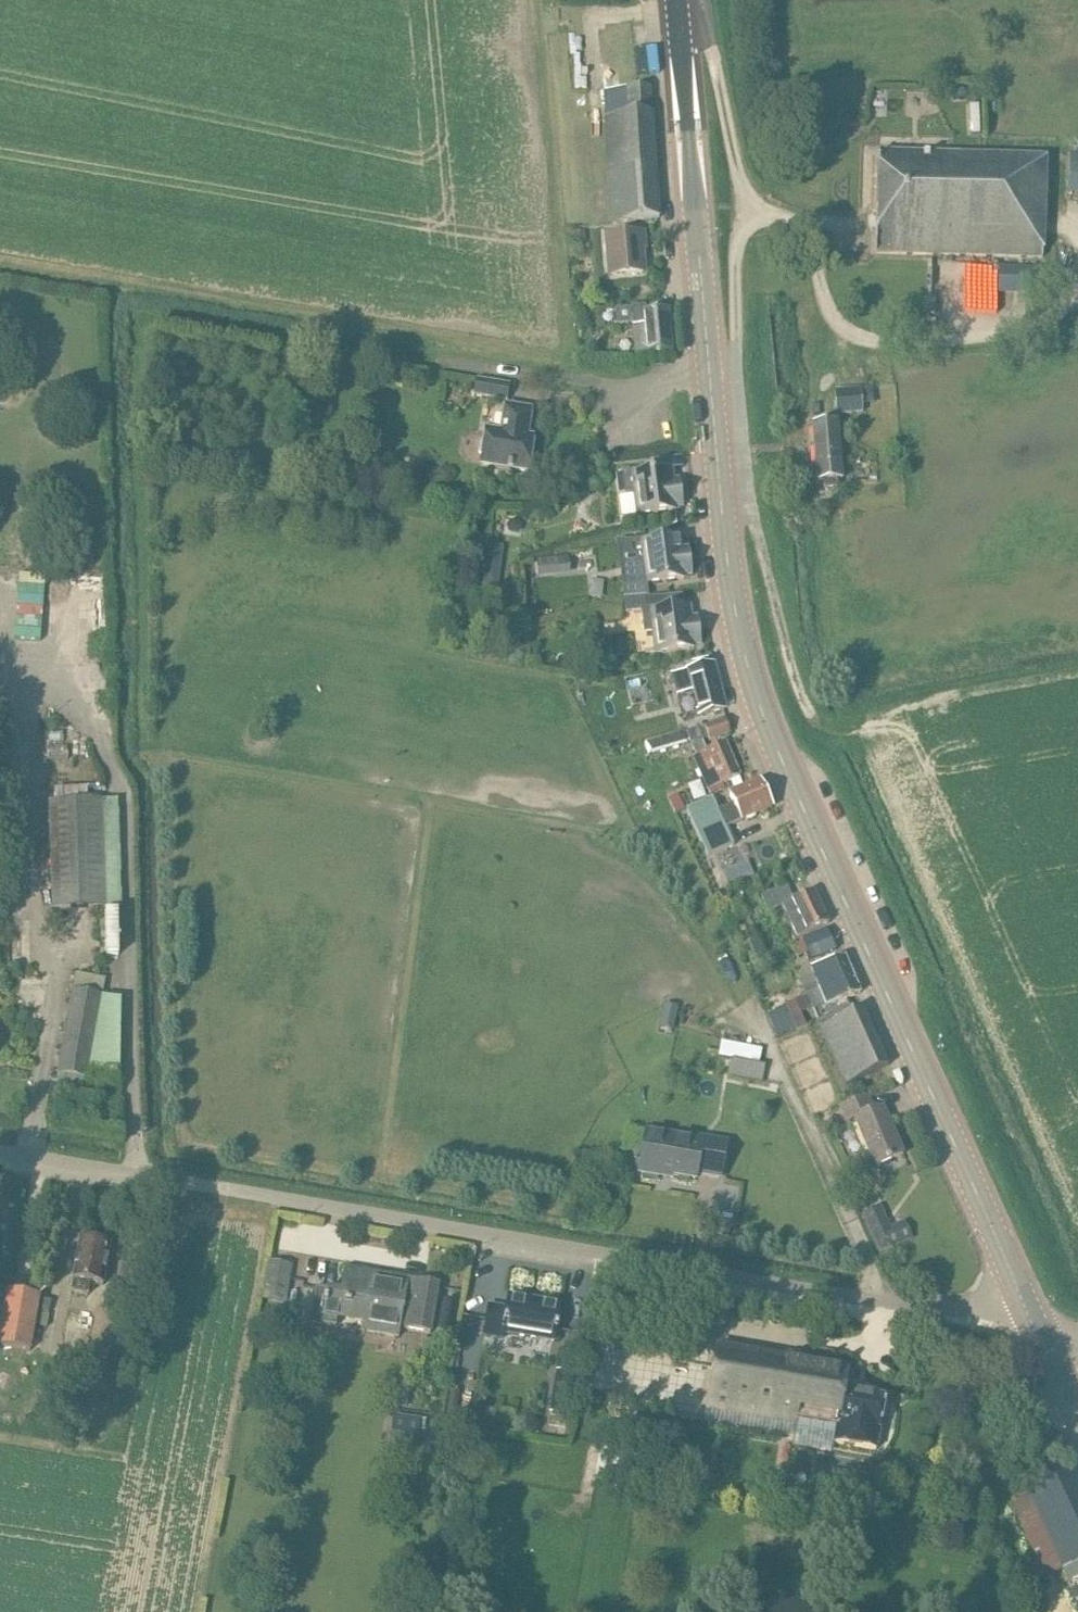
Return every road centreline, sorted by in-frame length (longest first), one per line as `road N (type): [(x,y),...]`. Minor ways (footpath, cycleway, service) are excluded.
road 1 (track): [(747,1000),(683,870),(658,842),(146,750),(137,314),(436,360)]
road 2 (secondary): [(1018,1295),(750,682),(725,546),(675,0)]
road 3 (residential): [(0,1151),(903,1304),(980,1306),(1018,1295)]
road 4 (track): [(874,731),(832,728),(810,715),(752,517),(719,488)]

